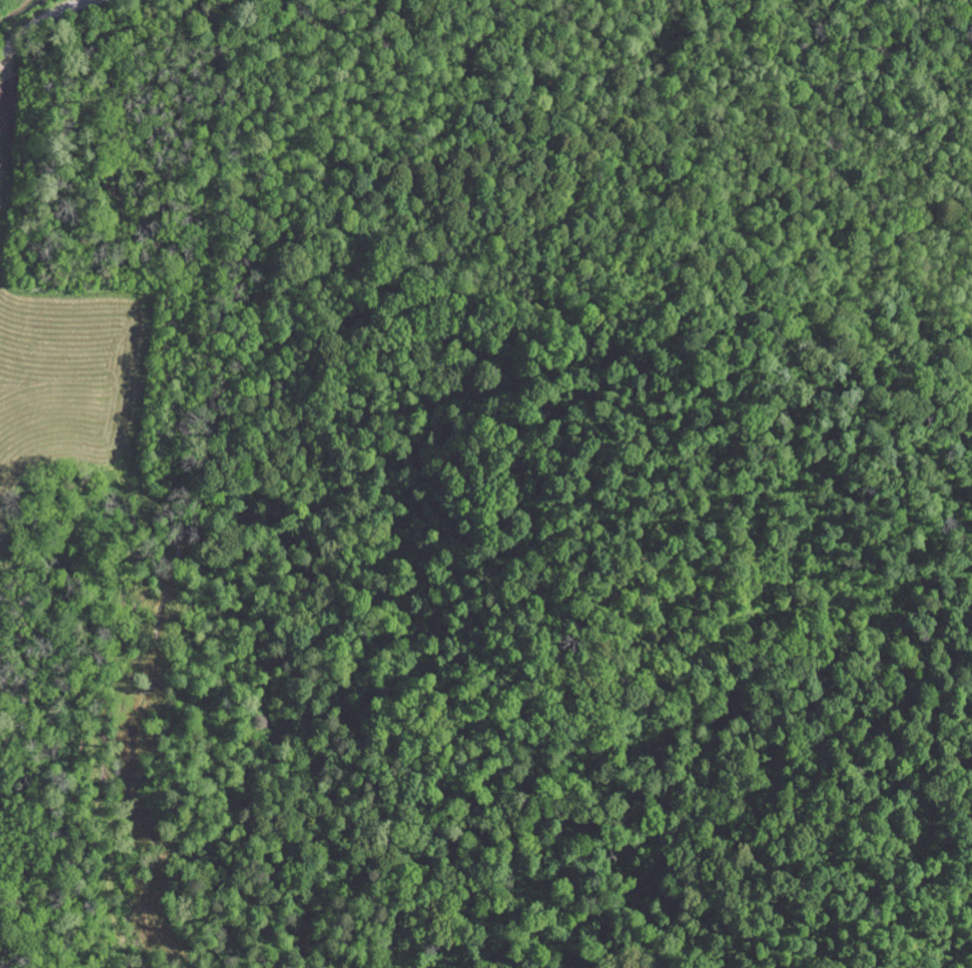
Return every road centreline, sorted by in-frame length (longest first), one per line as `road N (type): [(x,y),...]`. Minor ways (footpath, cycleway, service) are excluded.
road 1 (track): [(0,54),(50,17),(111,0)]

